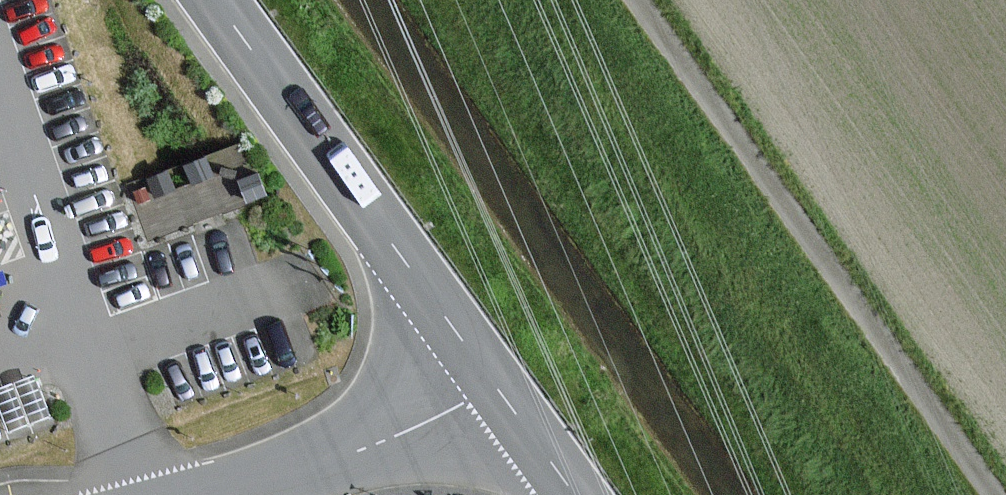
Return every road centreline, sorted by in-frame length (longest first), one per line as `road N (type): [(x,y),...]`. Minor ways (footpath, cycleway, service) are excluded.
road 1 (track): [(994,494),(638,0)]
road 2 (tertiary): [(221,0),(511,397)]
road 3 (unclassified): [(511,397),(220,494)]
road 4 (tertiary): [(511,397),(583,494)]

